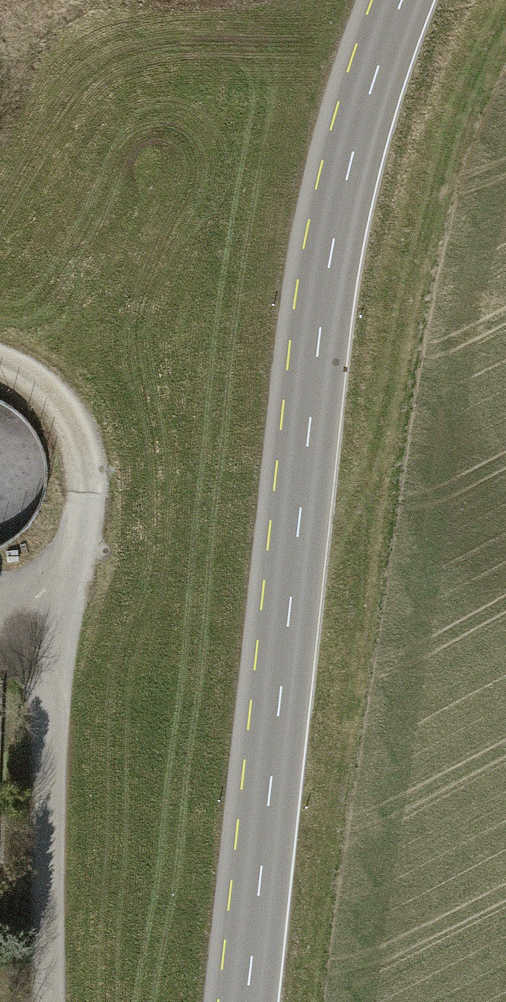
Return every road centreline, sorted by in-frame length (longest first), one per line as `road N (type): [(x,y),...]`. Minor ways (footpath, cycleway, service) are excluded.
road 1 (secondary): [(246,1001),(305,443),(338,214),(403,0)]
road 2 (track): [(49,650),(73,570),(80,456),(41,391),(0,369)]

